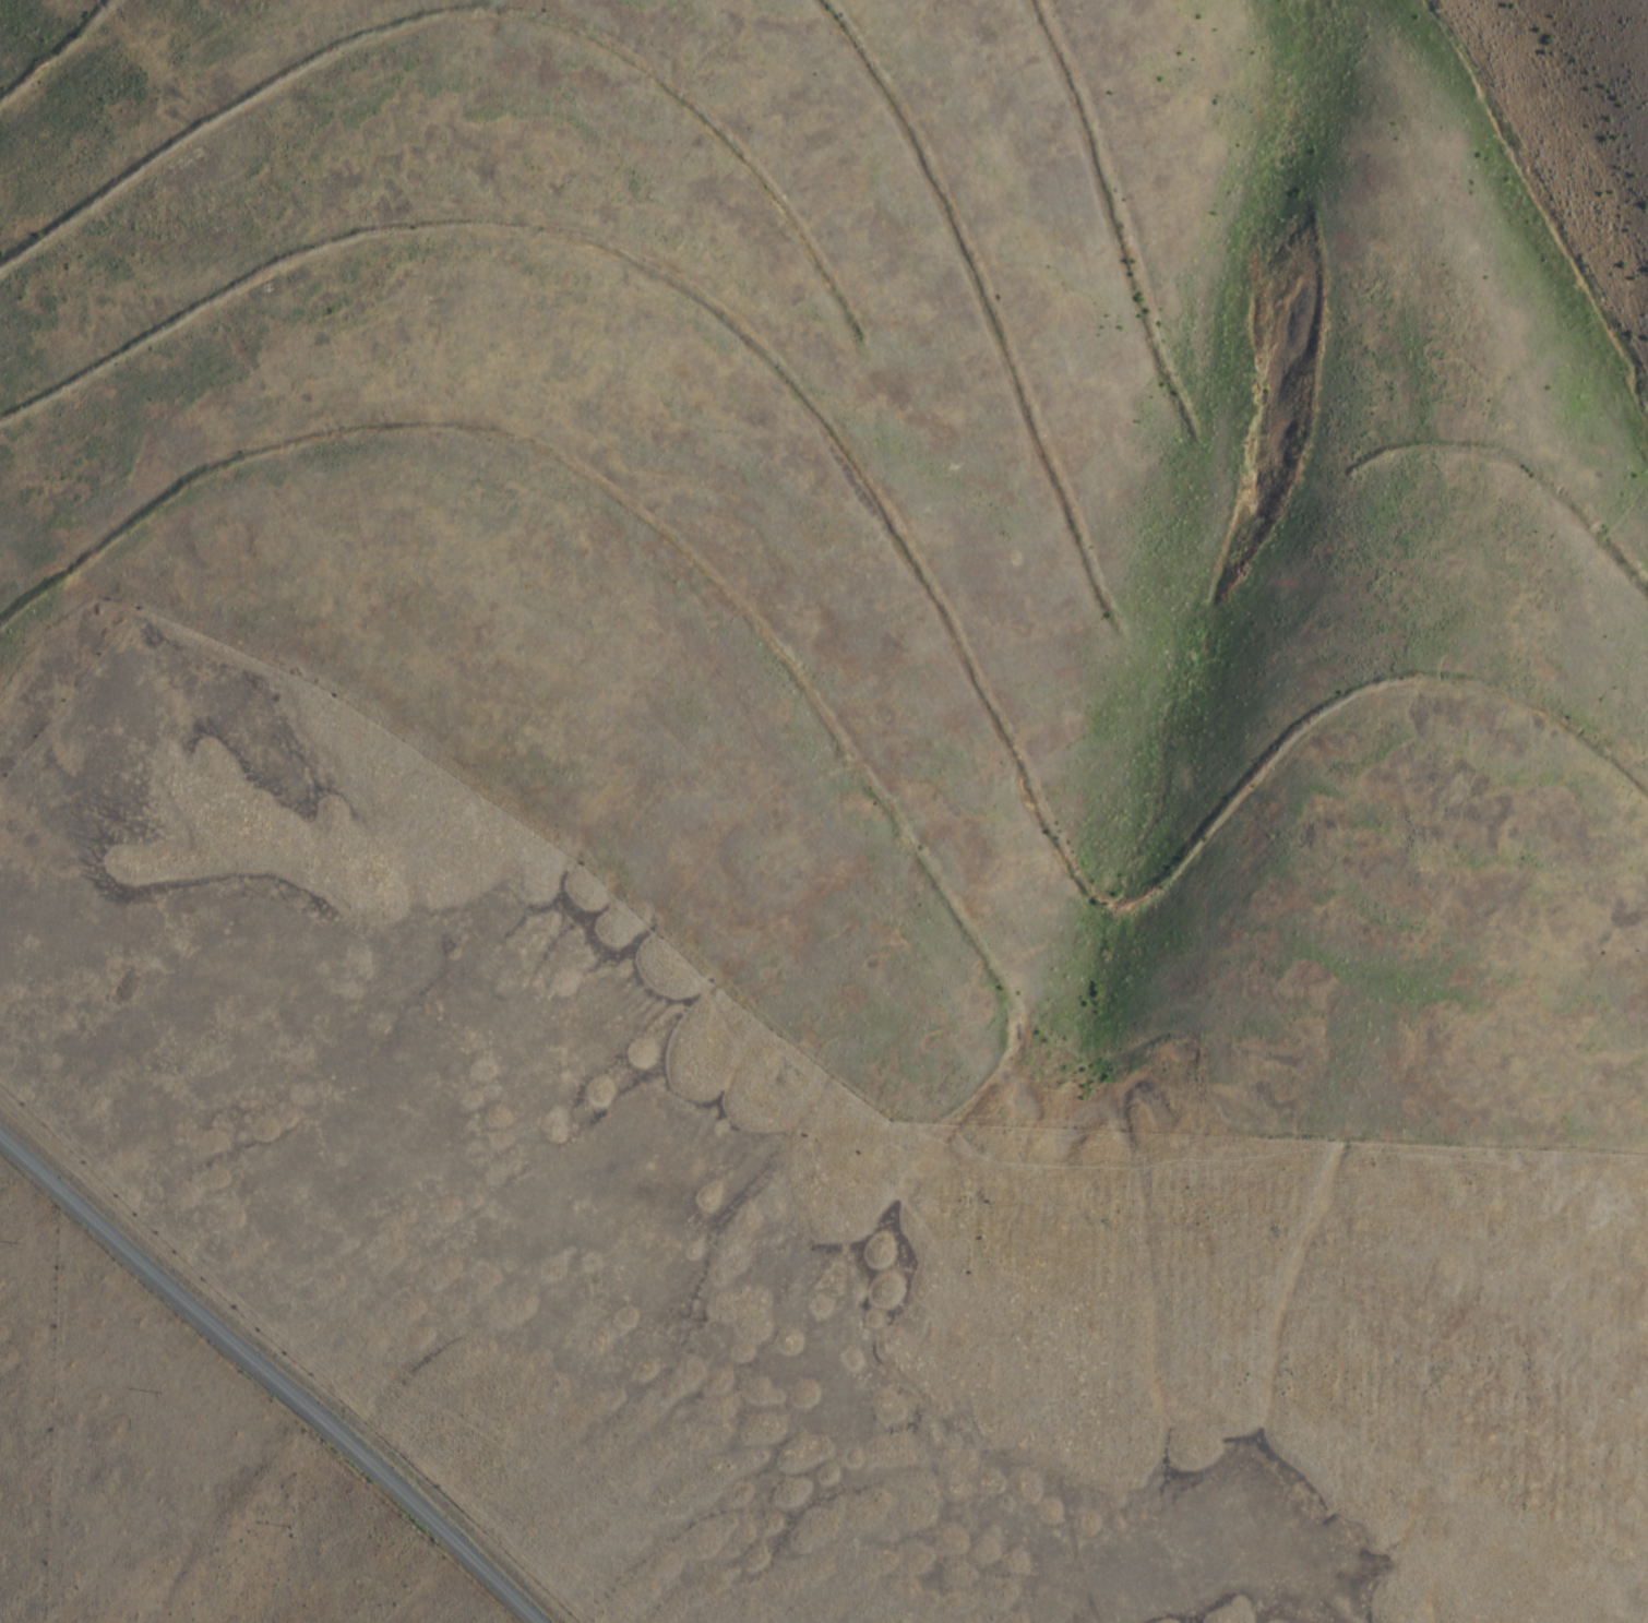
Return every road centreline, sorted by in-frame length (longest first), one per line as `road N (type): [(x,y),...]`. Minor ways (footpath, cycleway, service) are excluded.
road 1 (residential): [(537,1622),(0,1121)]

